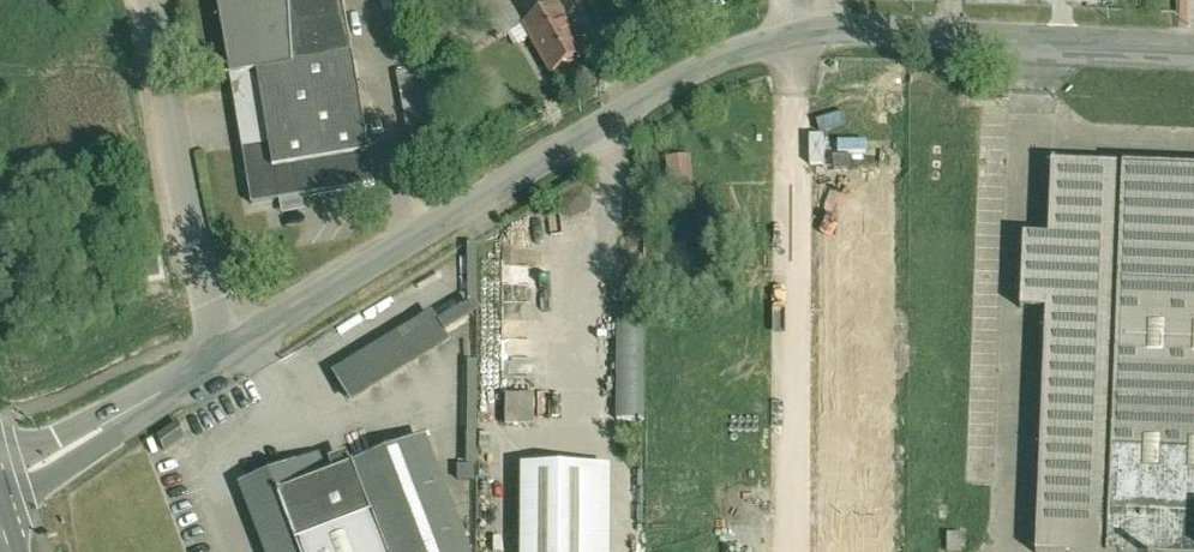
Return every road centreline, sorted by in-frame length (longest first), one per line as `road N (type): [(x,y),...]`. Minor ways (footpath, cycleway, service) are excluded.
road 1 (unclassified): [(1193,48),(811,38),(702,72),(233,362)]
road 2 (unclassified): [(233,362),(206,264),(162,0)]
road 3 (unclassified): [(233,362),(0,500)]

